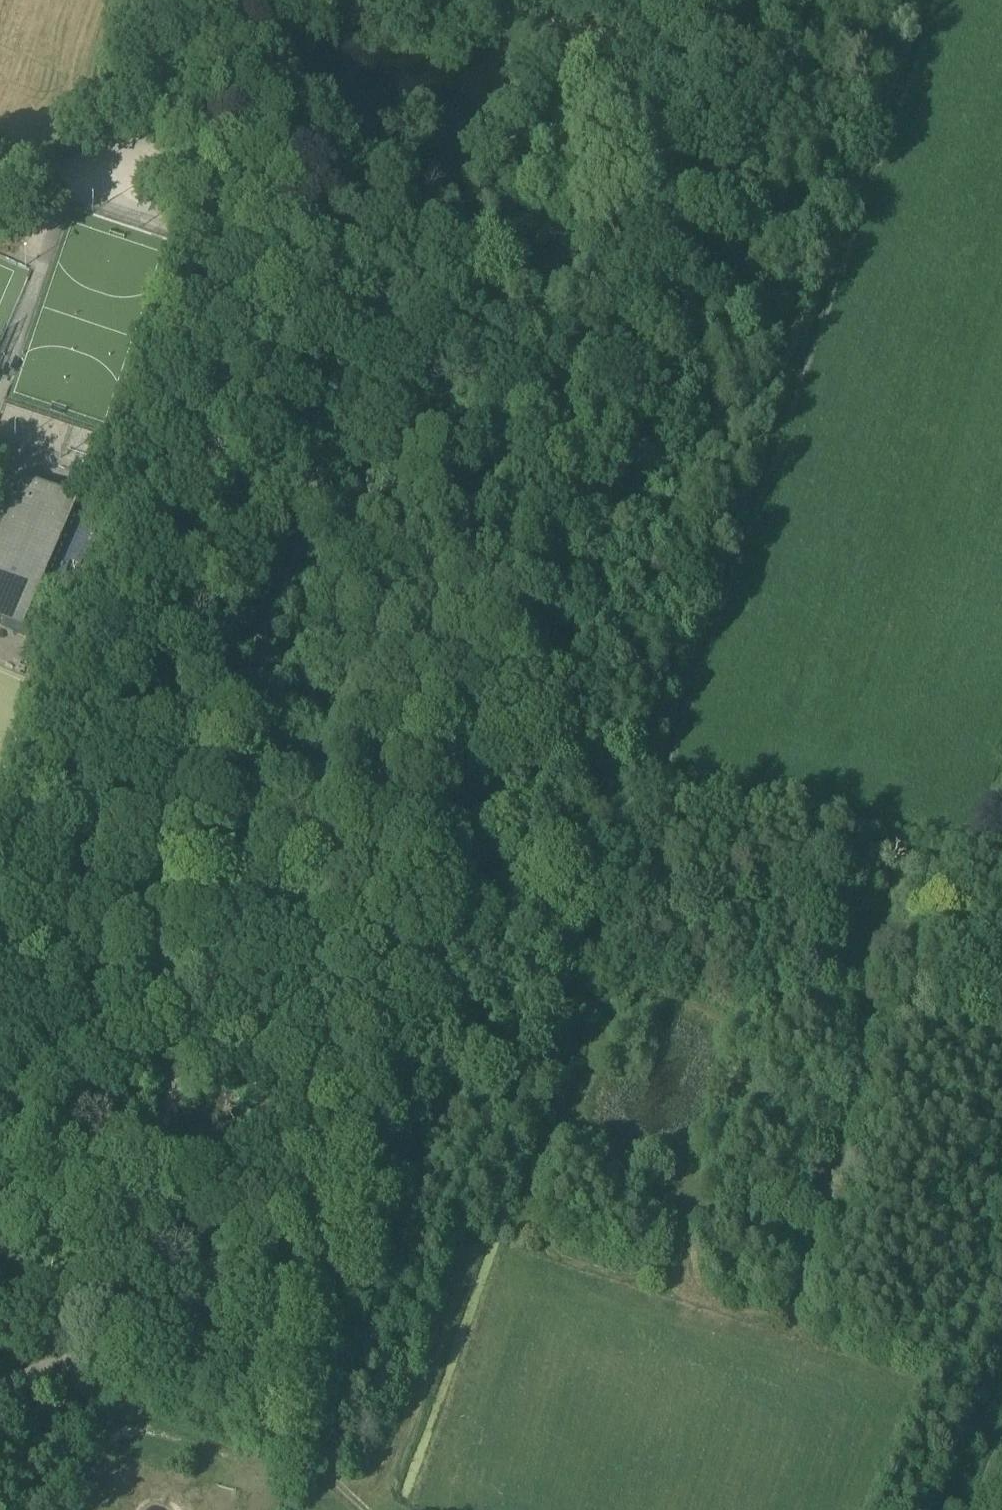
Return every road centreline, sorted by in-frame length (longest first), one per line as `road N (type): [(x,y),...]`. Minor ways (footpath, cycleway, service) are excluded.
road 1 (track): [(238,1388),(202,1362),(165,1352),(86,1355),(16,1372)]
road 2 (unclassified): [(0,175),(182,132)]
road 3 (track): [(364,1509),(238,1388)]
road 4 (track): [(86,1355),(33,1509)]

